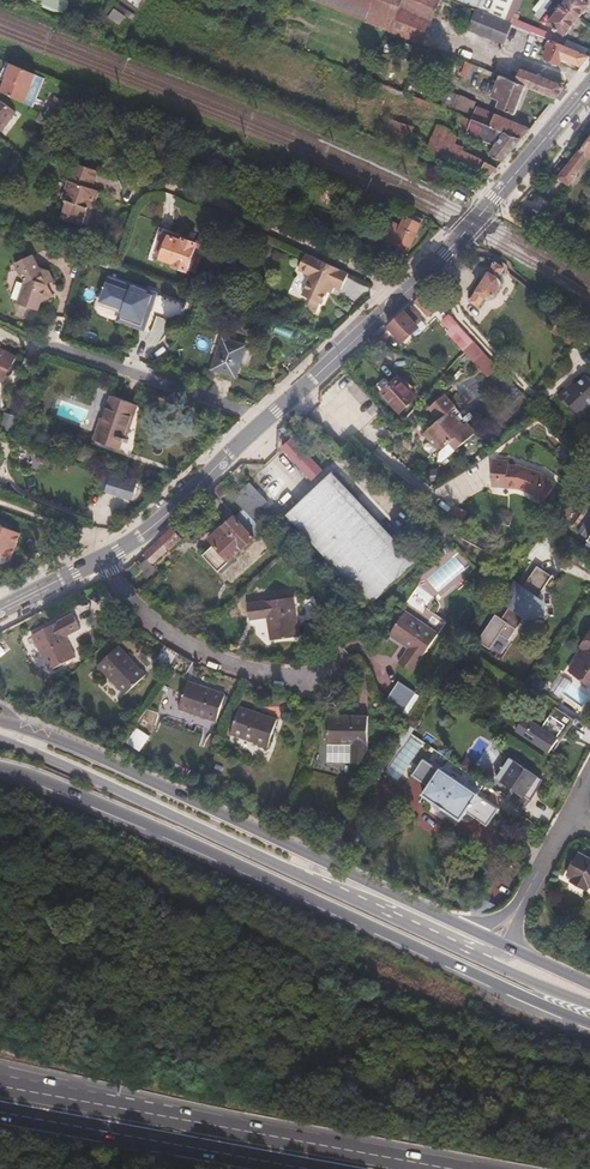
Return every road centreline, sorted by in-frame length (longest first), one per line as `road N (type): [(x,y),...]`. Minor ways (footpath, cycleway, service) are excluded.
road 1 (tertiary): [(589,86),(447,251),(137,538),(105,557)]
road 2 (trunk): [(0,767),(168,833),(589,1024)]
road 3 (primary): [(471,929),(85,750),(0,721)]
road 4 (primary): [(0,739),(462,950)]
road 5 (trunk): [(450,1168),(0,1086)]
road 6 (trunk): [(0,1116),(312,1168)]
road 7 (residential): [(105,557),(139,609),(212,661),(296,681),(346,660)]
road 8 (primary): [(462,950),(589,1005)]
road 9 (track): [(0,503),(82,534),(105,557)]

